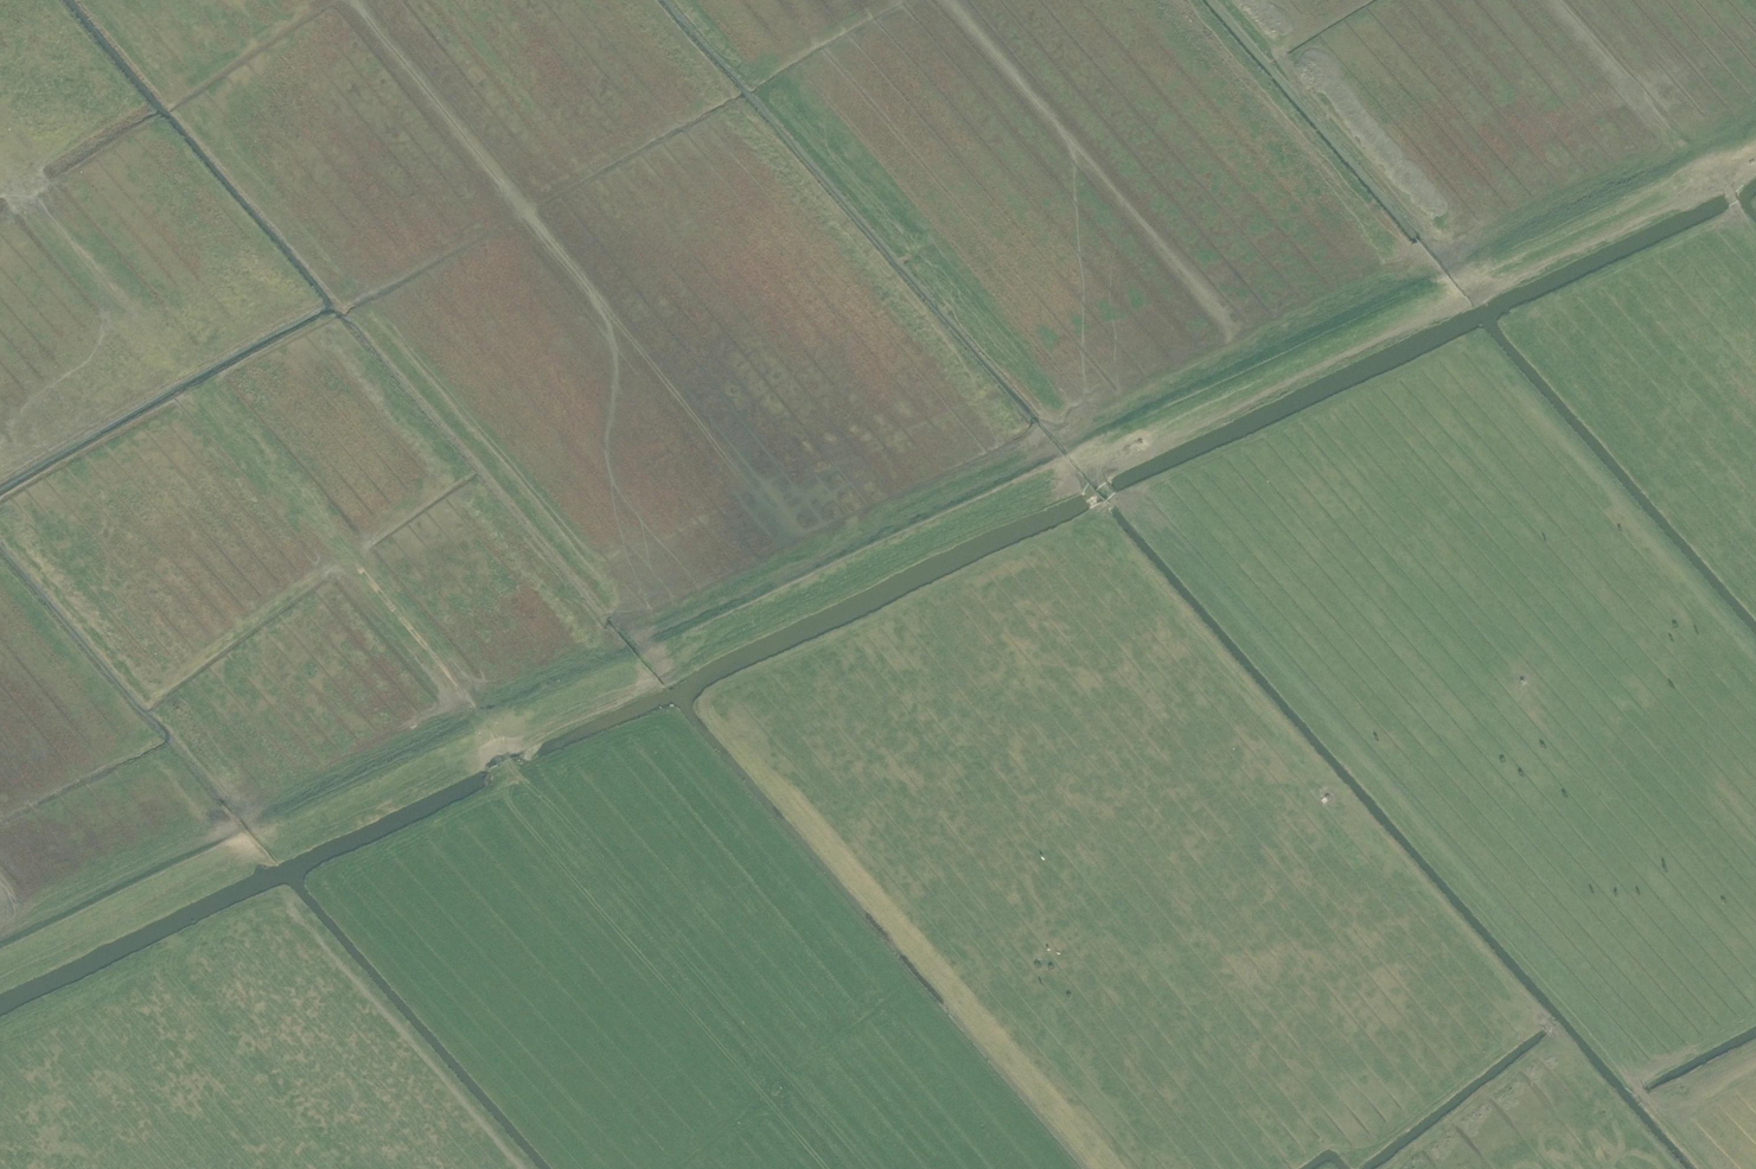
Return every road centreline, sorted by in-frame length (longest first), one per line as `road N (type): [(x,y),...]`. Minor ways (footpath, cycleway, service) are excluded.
road 1 (track): [(1548,1028),(1673,1168)]

